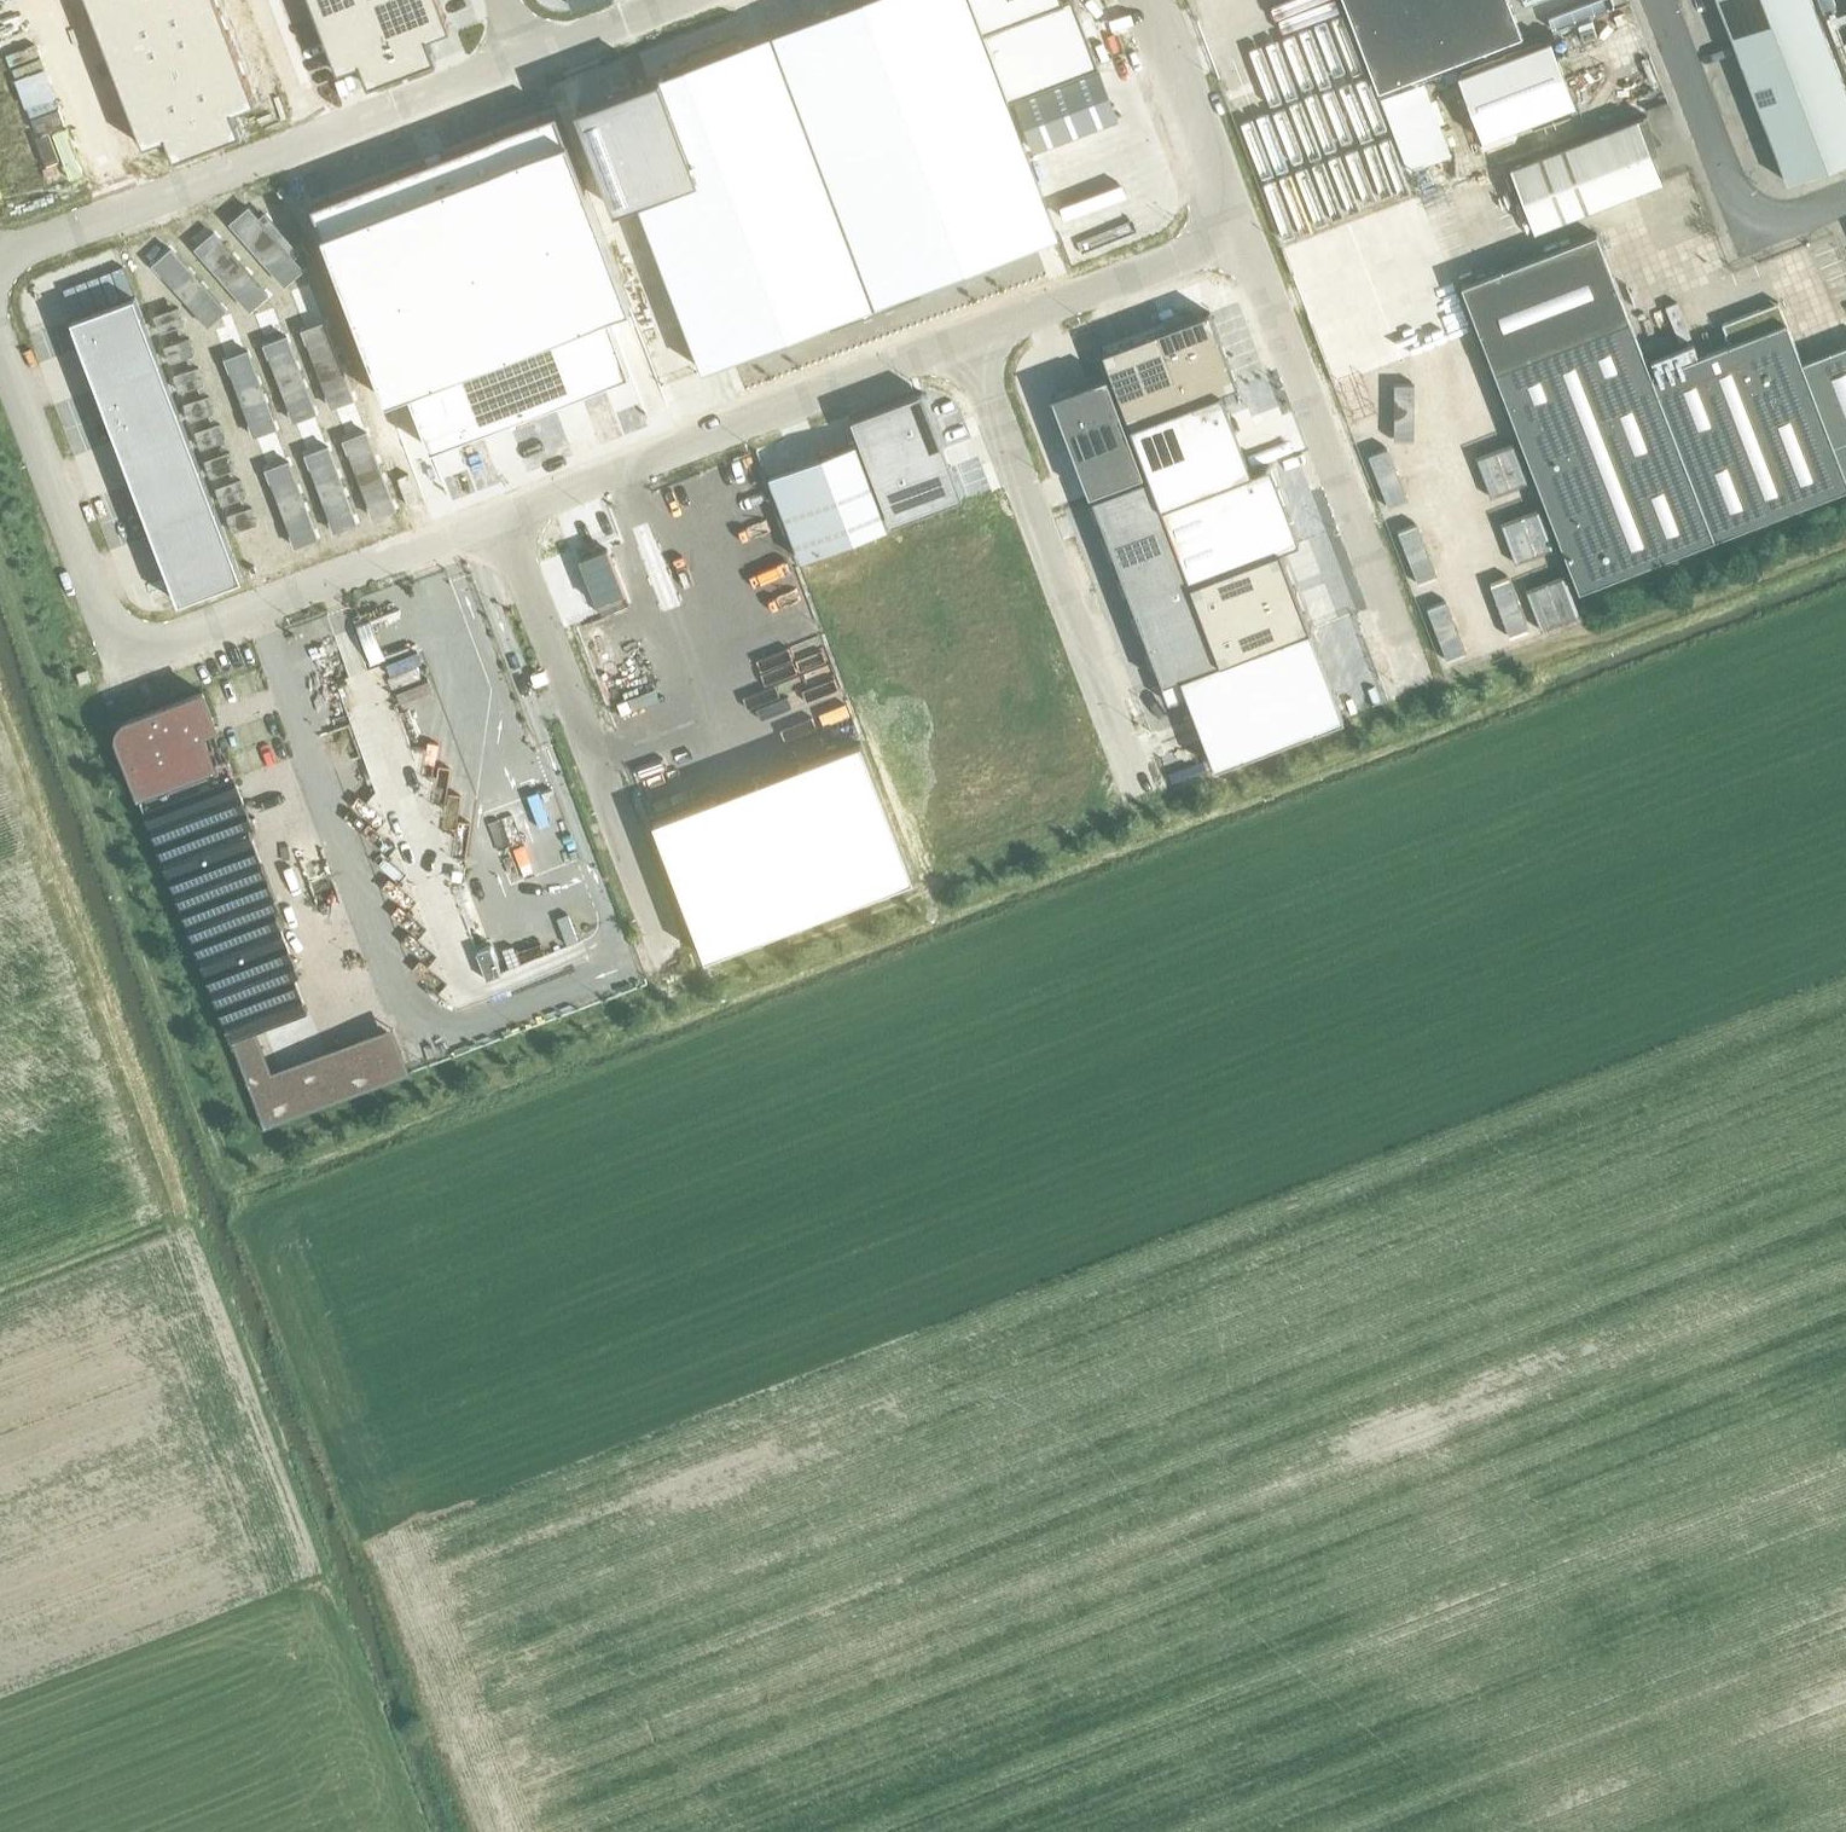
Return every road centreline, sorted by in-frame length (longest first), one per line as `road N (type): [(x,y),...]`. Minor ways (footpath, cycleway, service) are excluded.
road 1 (unclassified): [(0,342),(118,642),(151,642),(502,509)]
road 2 (unclassified): [(530,63),(0,263)]
road 3 (unclassified): [(684,972),(502,509)]
road 4 (unclassified): [(966,334),(1145,798)]
road 5 (unclassified): [(502,509),(966,334)]
road 6 (unclassified): [(1236,231),(1418,669)]
road 7 (unclassified): [(1845,199),(1777,226),(1735,203),(1660,0)]
road 8 (unclassified): [(966,334),(1236,231)]
road 9 (unclassified): [(1148,0),(1236,231)]
road 10 (unclassified): [(693,0),(530,63)]

